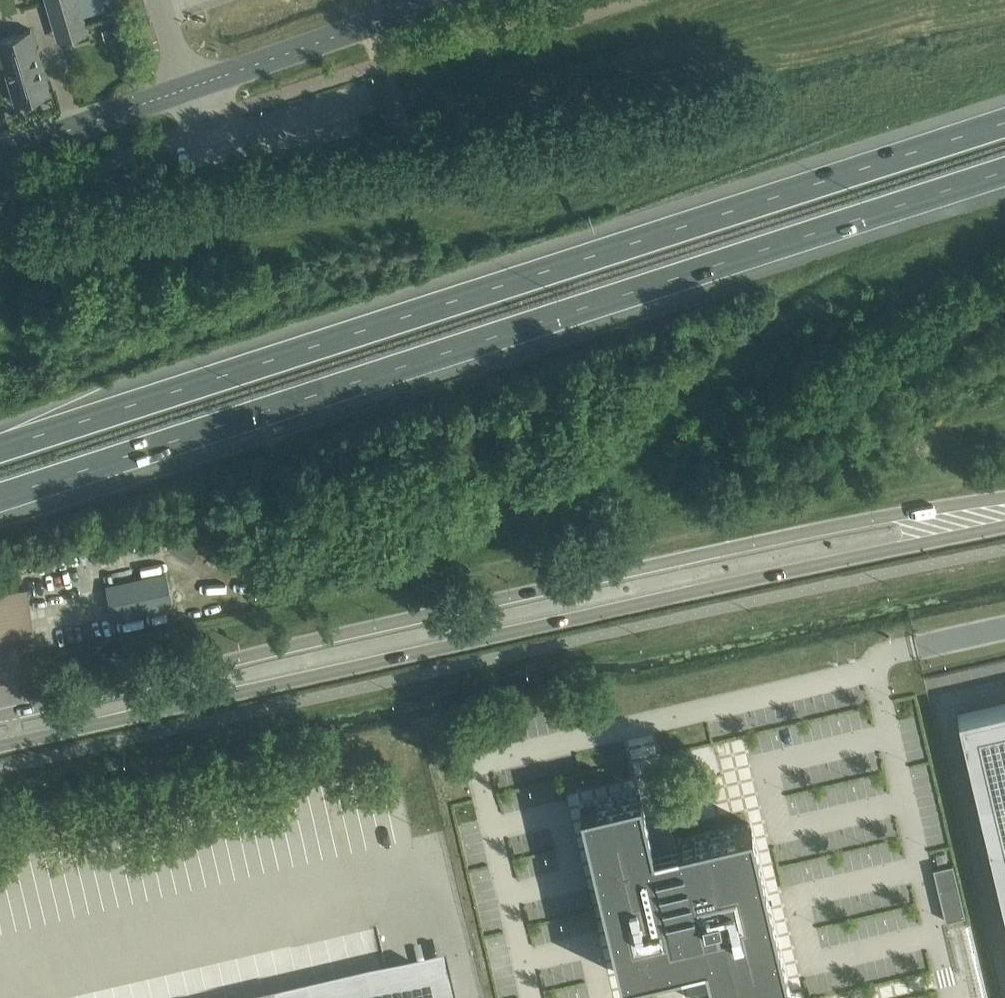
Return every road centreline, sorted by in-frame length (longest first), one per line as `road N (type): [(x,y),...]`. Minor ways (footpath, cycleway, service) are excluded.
road 1 (motorway): [(0,498),(1004,173)]
road 2 (motorway): [(1004,123),(0,447)]
road 3 (secondary): [(0,747),(1004,525)]
road 4 (secondary): [(1004,499),(0,715)]
road 5 (tertiary): [(190,89),(443,0)]
road 6 (tertiary): [(0,155),(190,89)]

